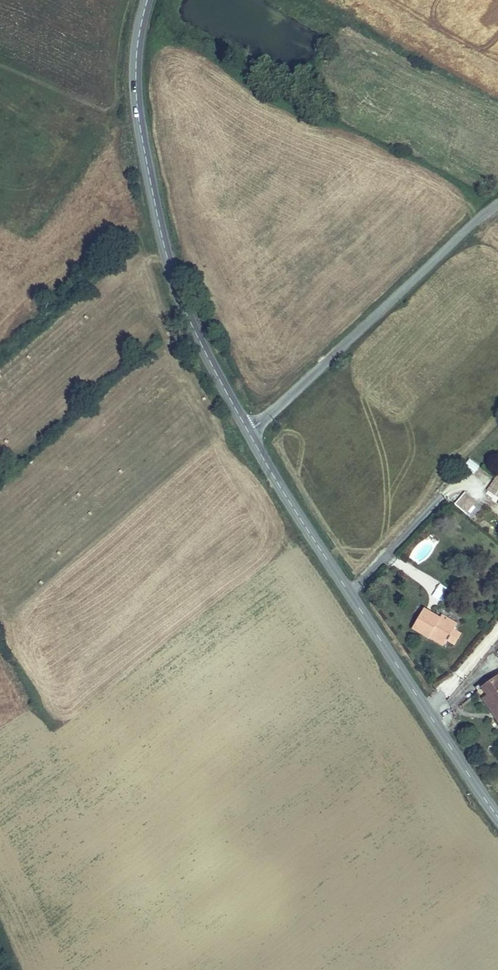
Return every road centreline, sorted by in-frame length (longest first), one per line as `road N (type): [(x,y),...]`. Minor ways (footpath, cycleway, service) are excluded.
road 1 (tertiary): [(250,431),(497,815)]
road 2 (tertiary): [(148,0),(137,104),(160,229),(185,306),(250,431)]
road 3 (unclassified): [(497,201),(250,431)]

